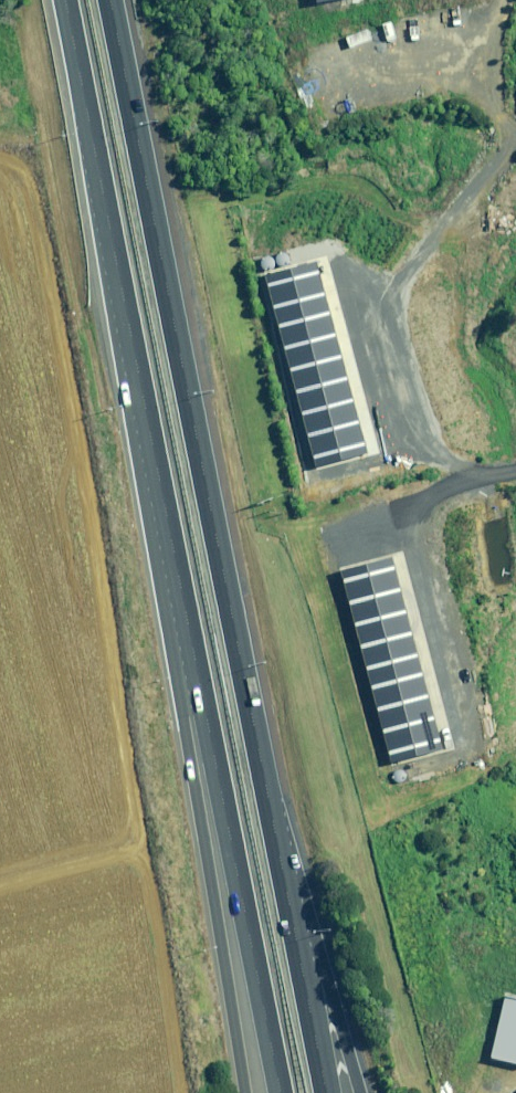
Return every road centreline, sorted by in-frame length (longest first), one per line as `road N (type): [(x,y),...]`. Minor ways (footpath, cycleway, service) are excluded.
road 1 (motorway): [(110,0),(278,847)]
road 2 (motorway): [(180,593),(66,0)]
road 3 (motorway): [(280,1092),(180,593)]
road 4 (motorway): [(241,1092),(180,593)]
road 5 (motorway): [(278,847),(356,1092)]
road 6 (motorway): [(278,847),(324,1092)]

